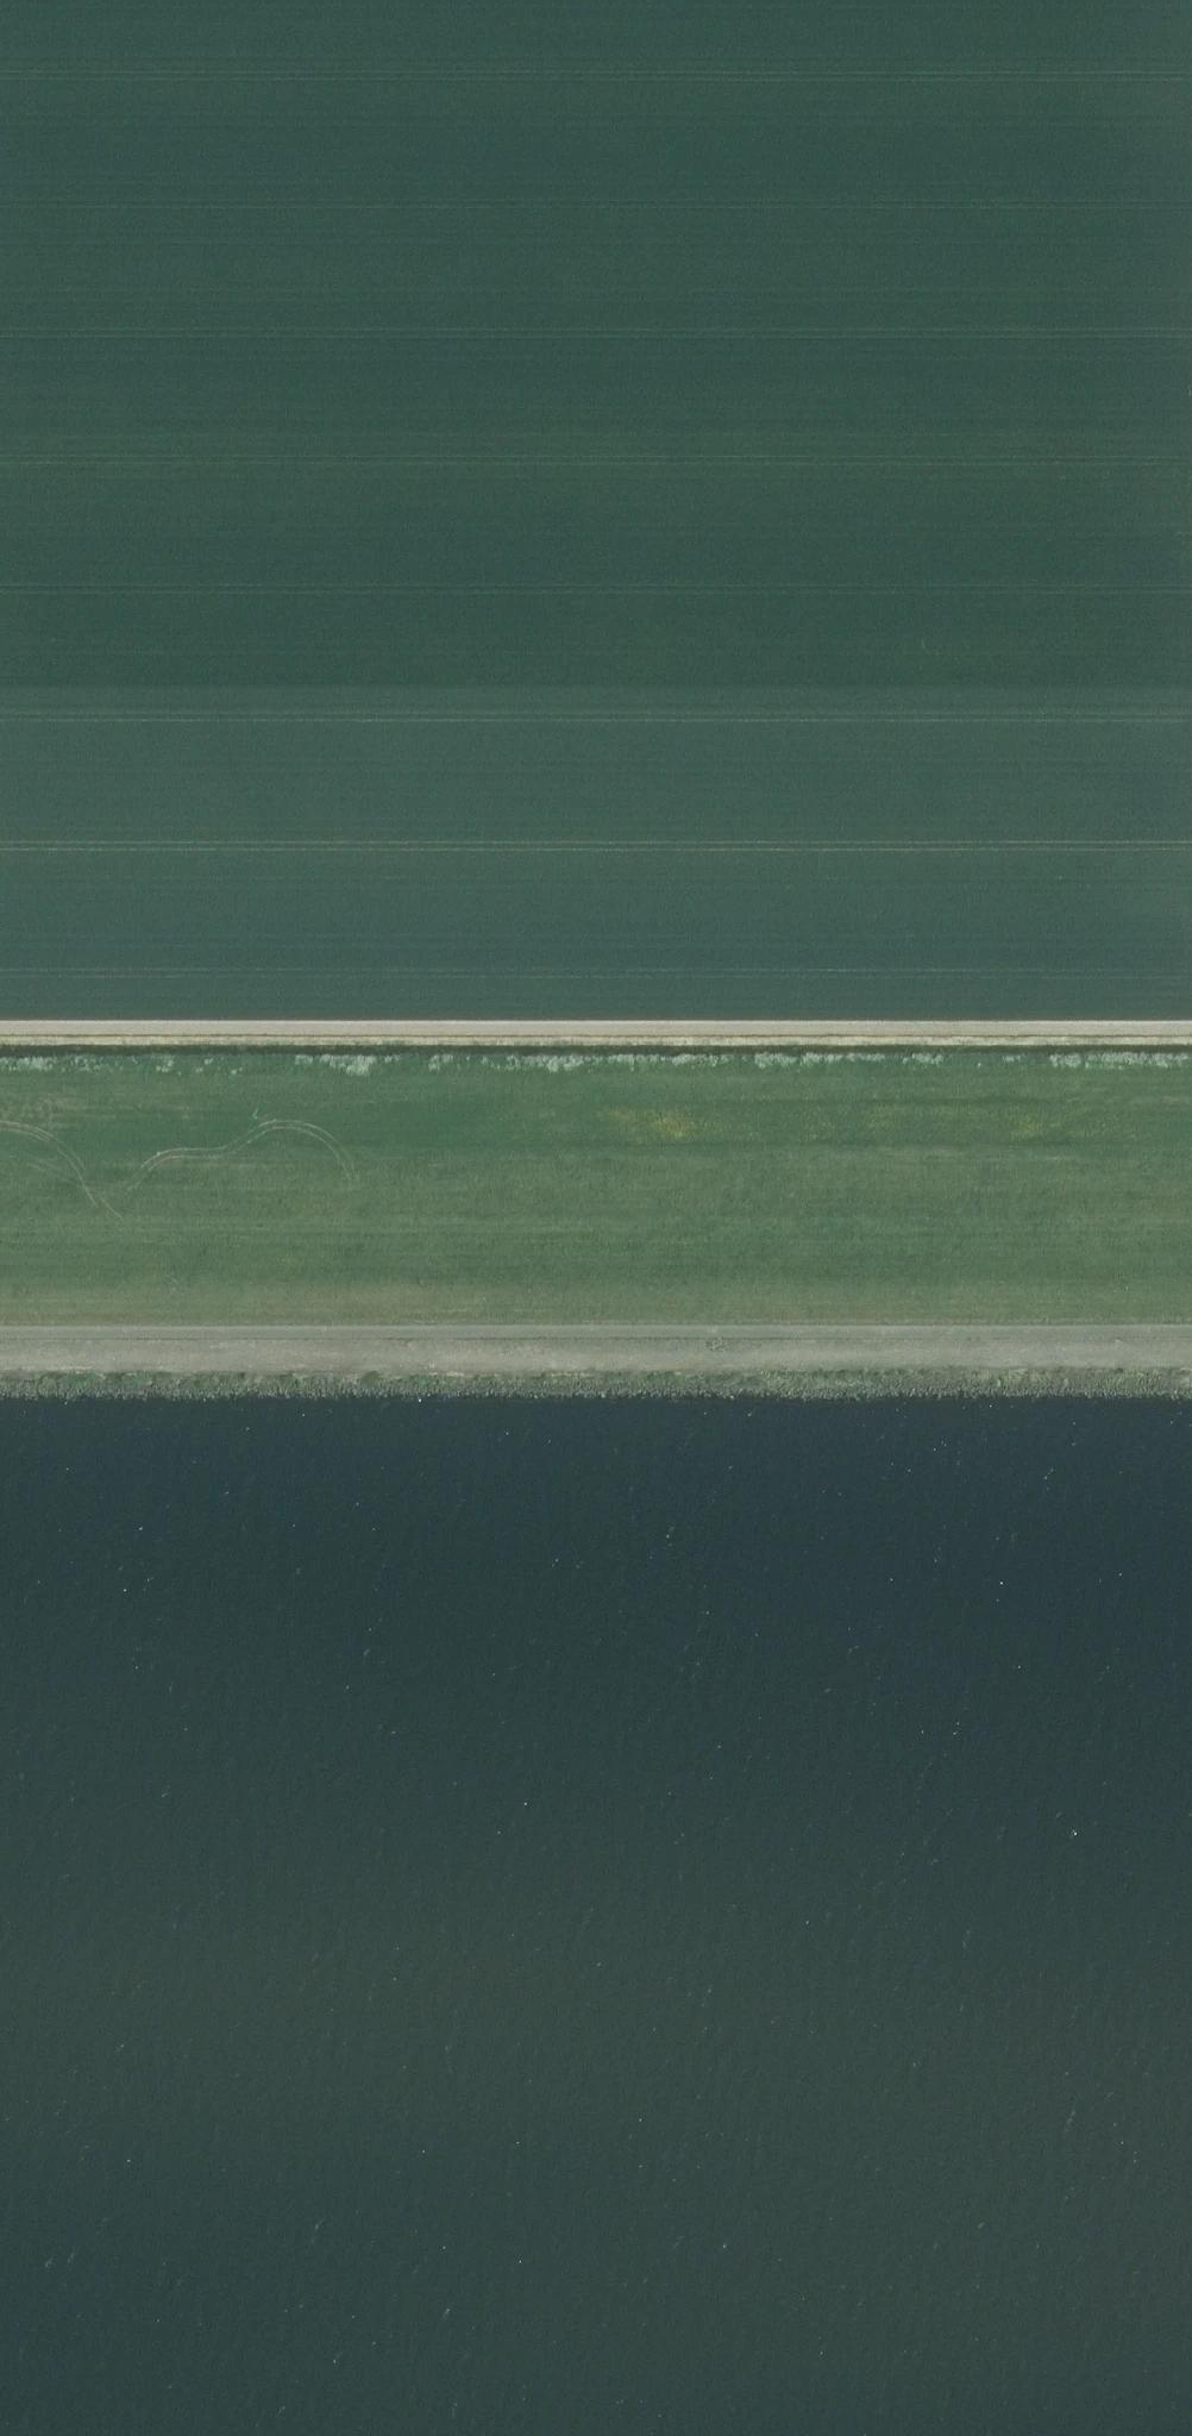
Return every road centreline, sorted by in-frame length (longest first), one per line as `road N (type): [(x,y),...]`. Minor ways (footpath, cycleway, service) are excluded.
road 1 (unclassified): [(0,1333),(1191,1333)]

